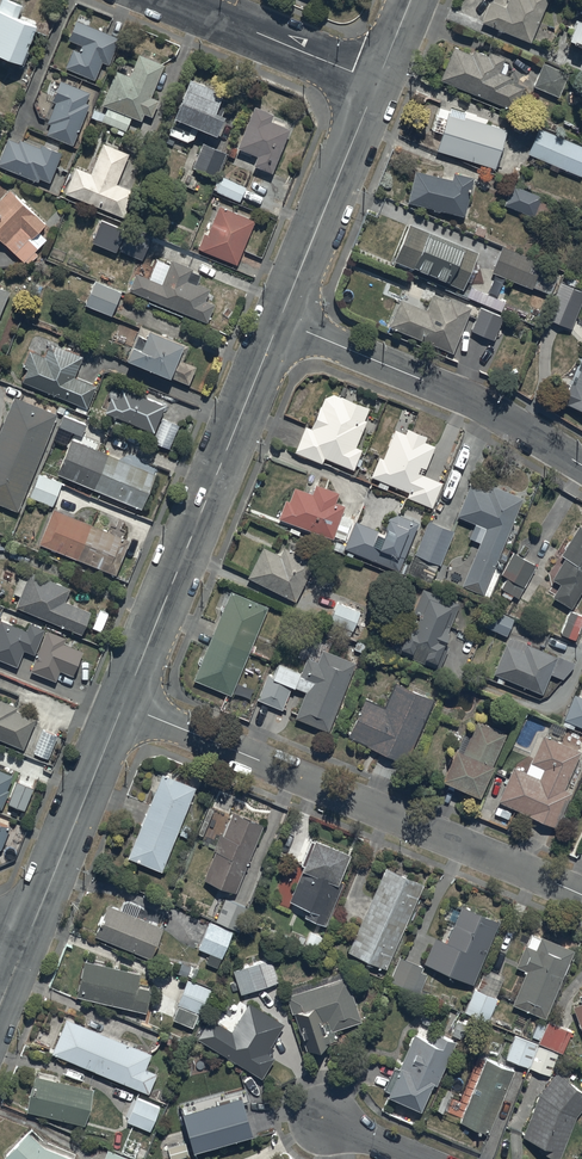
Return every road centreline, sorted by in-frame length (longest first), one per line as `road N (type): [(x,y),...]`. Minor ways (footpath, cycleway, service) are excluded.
road 1 (residential): [(124,704),(581,895)]
road 2 (tertiary): [(124,704),(280,320)]
road 3 (residential): [(280,320),(472,400),(581,465)]
road 4 (tertiary): [(25,946),(124,704)]
road 5 (tertiary): [(280,320),(377,82)]
road 6 (residential): [(178,0),(377,82)]

